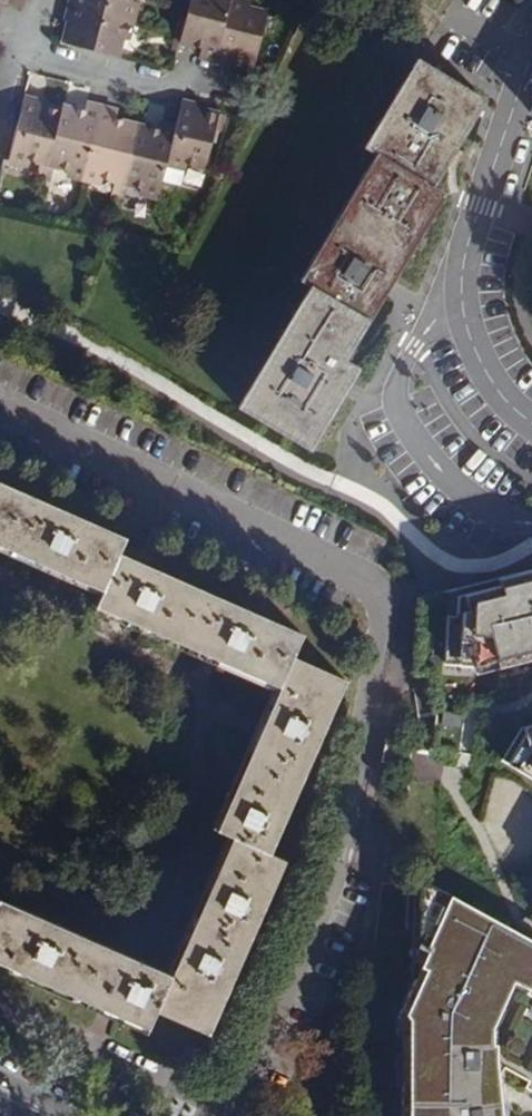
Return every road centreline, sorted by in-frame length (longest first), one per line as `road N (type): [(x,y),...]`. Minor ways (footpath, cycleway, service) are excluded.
road 1 (residential): [(0,406),(387,599),(347,851),(226,1115)]
road 2 (residential): [(475,300),(425,334),(395,395),(429,461),(486,506),(531,524)]
road 3 (residential): [(23,56),(178,97),(184,76),(249,92)]
road 4 (residential): [(475,300),(480,226),(513,115)]
road 5 (residential): [(531,429),(511,419),(471,360),(475,300)]

